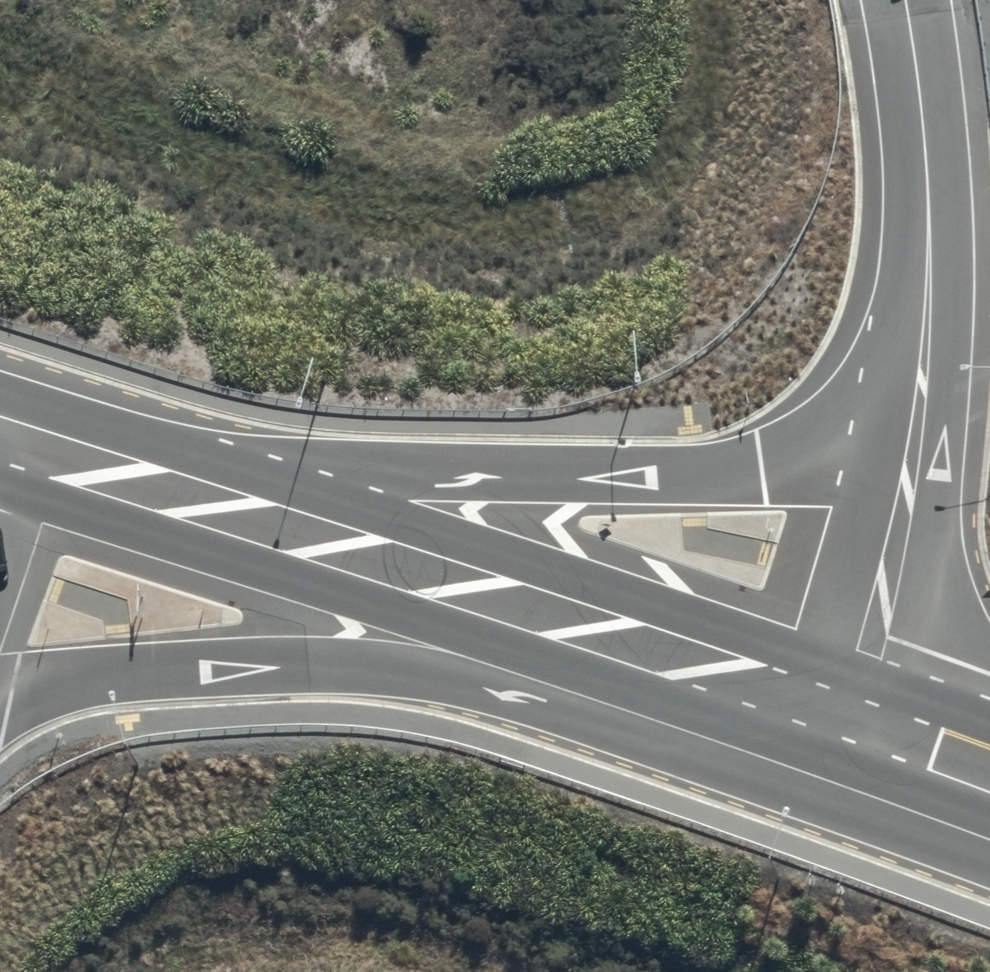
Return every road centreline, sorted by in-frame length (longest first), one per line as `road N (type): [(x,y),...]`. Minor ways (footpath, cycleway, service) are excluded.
road 1 (unclassified): [(149,499),(384,502),(784,461),(857,411),(929,333)]
road 2 (motorway): [(644,650),(403,670),(238,664),(66,686),(0,705)]
road 3 (tertiary): [(149,499),(644,650)]
road 4 (unclassified): [(929,333),(908,487),(855,721)]
road 5 (unclassified): [(909,0),(933,245),(929,333)]
road 6 (tertiary): [(644,650),(855,721)]
road 7 (tertiary): [(0,452),(149,499)]
road 8 (tertiary): [(855,721),(989,770)]

